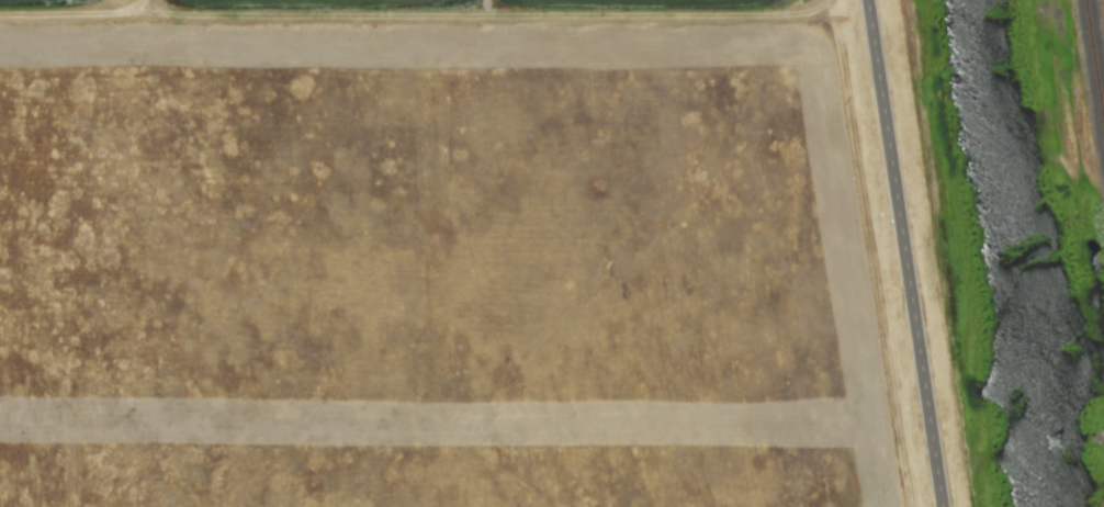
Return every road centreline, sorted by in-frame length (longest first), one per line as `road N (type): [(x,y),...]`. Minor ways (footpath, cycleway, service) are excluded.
road 1 (tertiary): [(941,506),(866,0)]

